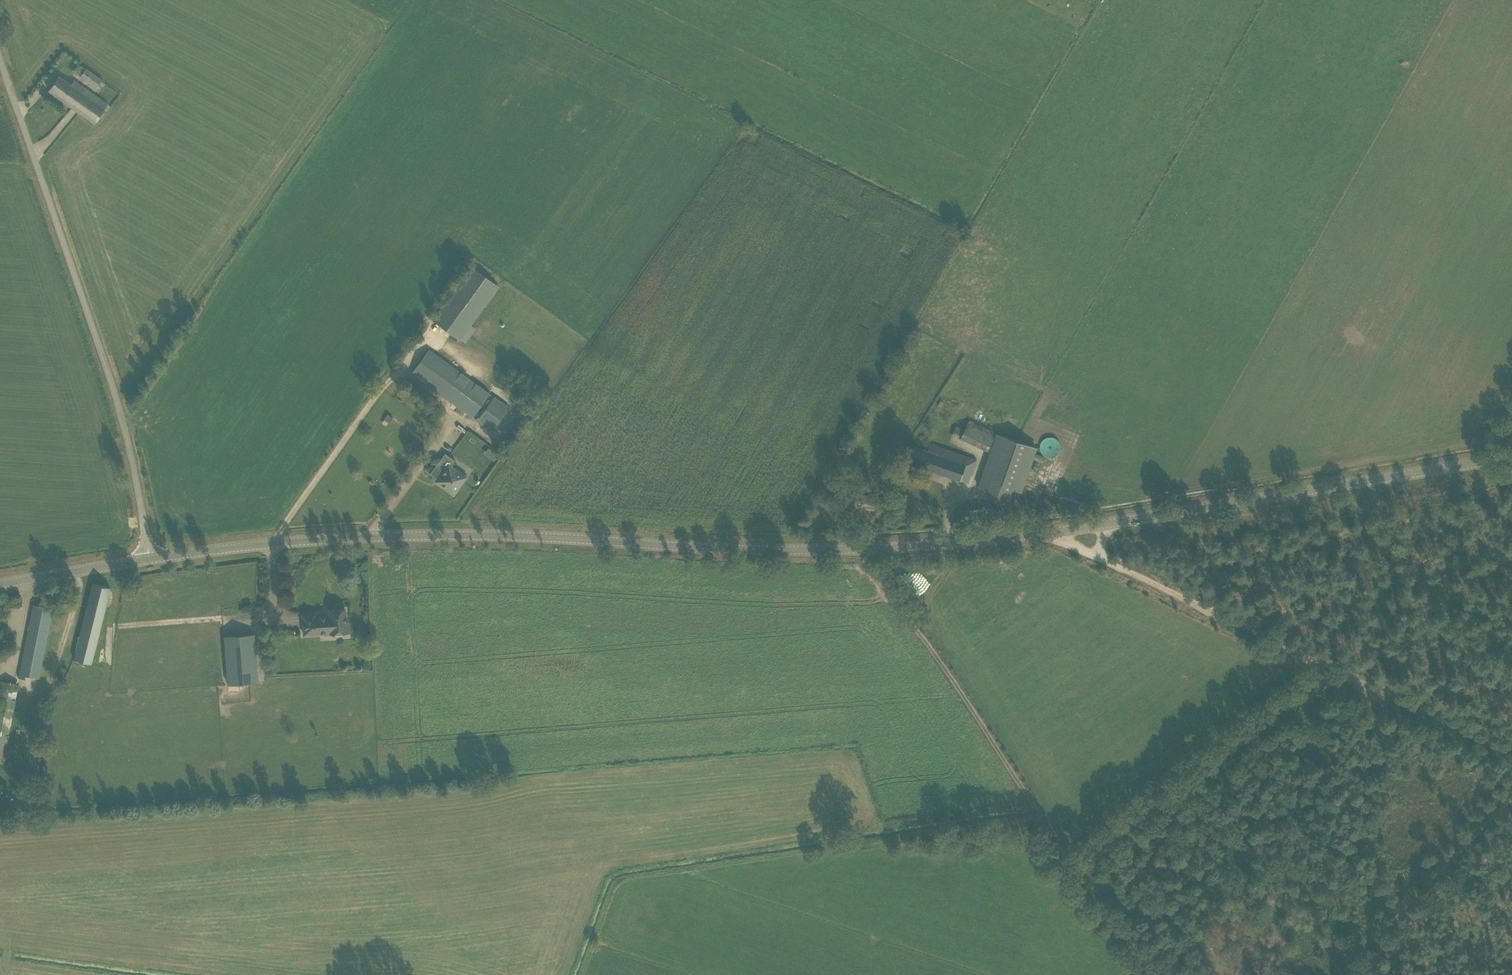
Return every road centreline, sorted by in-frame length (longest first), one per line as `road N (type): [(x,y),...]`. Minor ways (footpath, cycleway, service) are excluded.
road 1 (tertiary): [(146,554),(438,535),(755,549),(1000,541),(1511,462)]
road 2 (unclassified): [(146,554),(139,481),(0,59)]
road 3 (track): [(1140,974),(863,564),(863,548)]
road 4 (track): [(1369,694),(1062,545),(1058,531)]
road 5 (track): [(1335,974),(1511,796)]
road 6 (track): [(1369,694),(1511,756)]
road 7 (tertiary): [(0,579),(146,554)]

